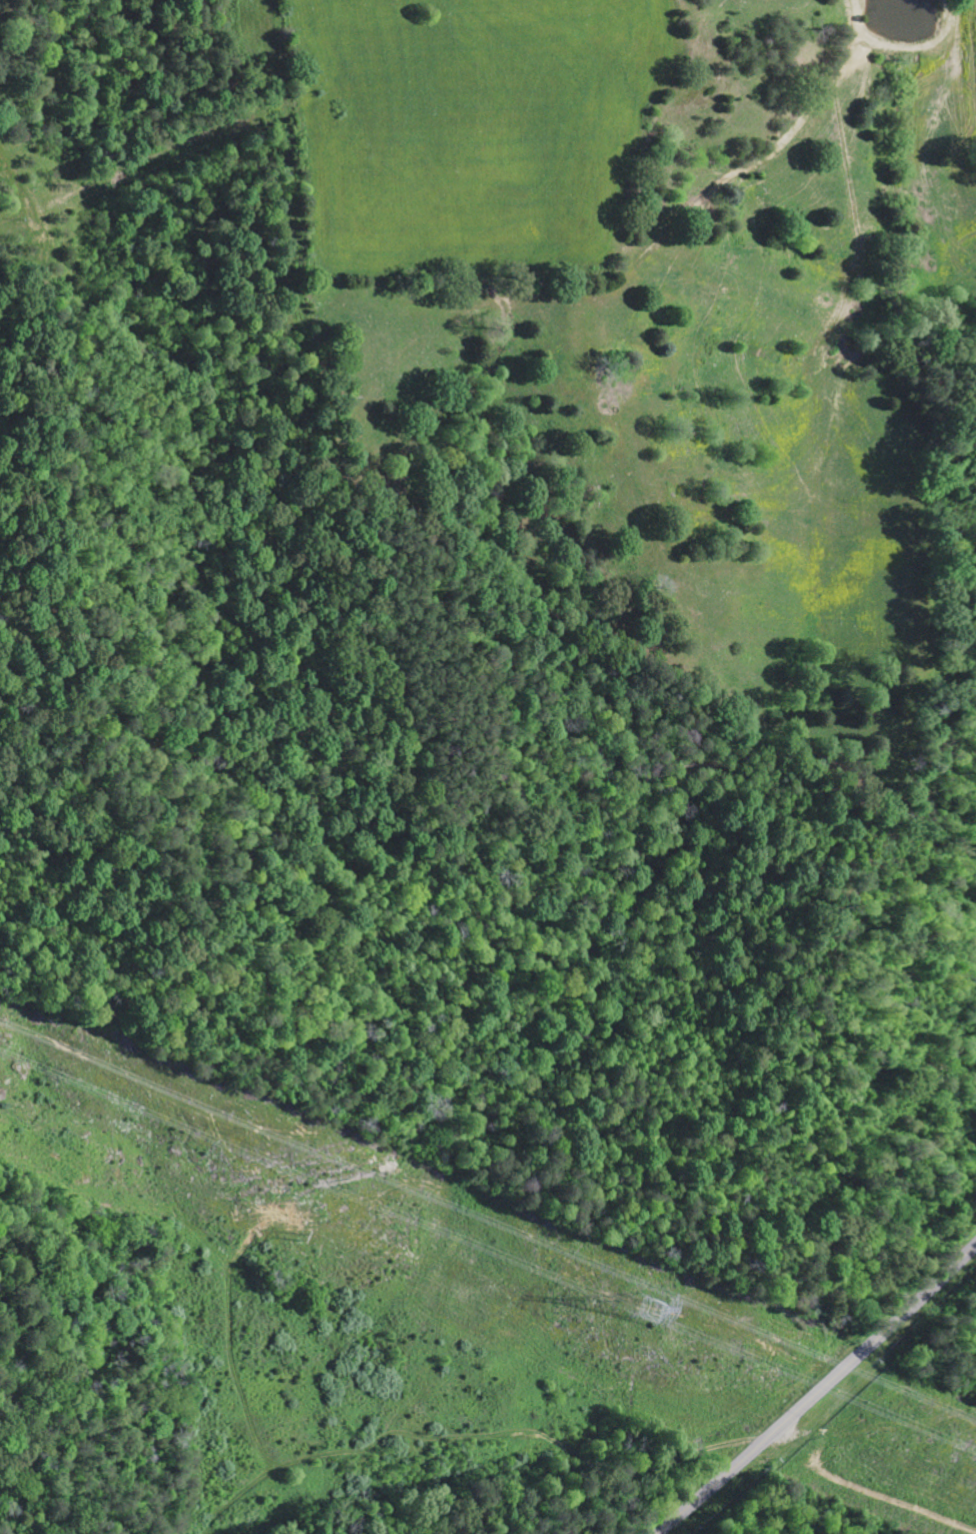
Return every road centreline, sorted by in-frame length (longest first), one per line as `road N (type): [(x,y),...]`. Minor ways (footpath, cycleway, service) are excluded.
road 1 (tertiary): [(653,1533),(975,1243)]

